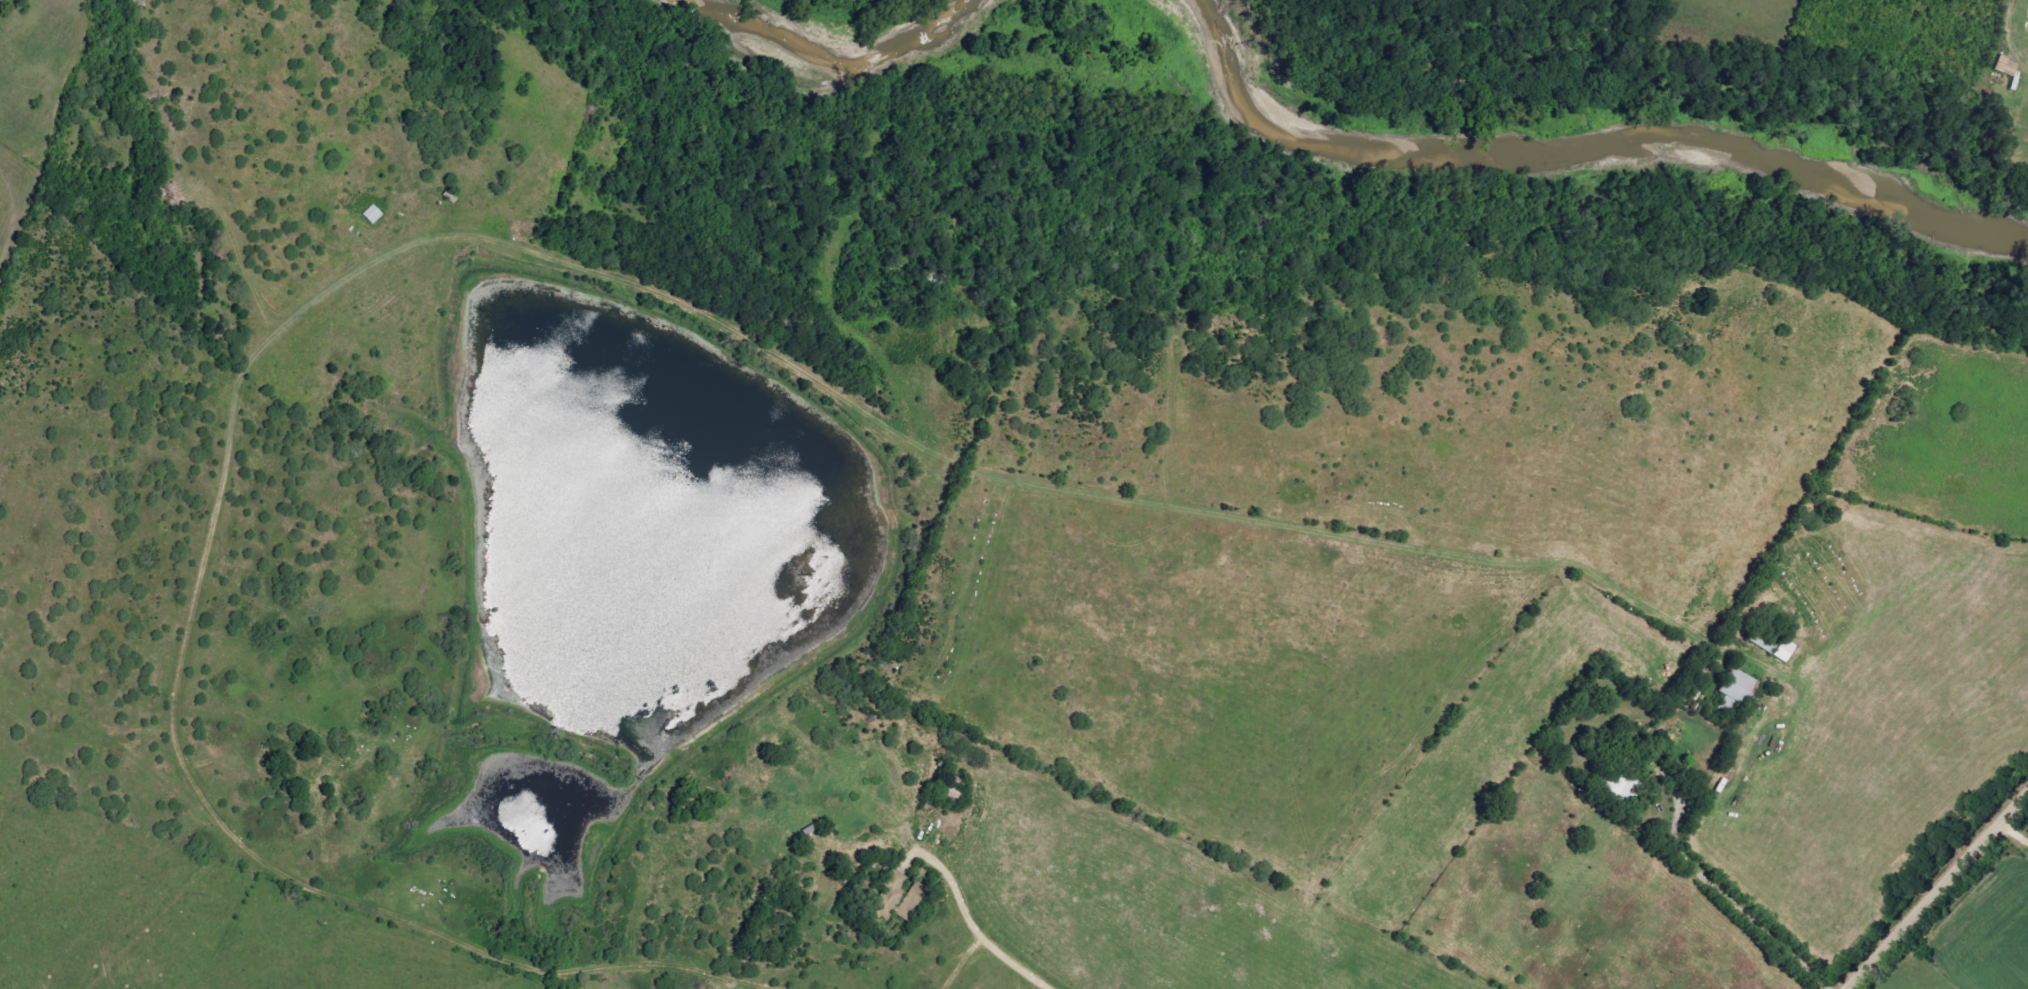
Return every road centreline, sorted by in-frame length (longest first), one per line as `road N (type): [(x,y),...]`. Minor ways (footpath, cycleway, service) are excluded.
road 1 (residential): [(1844,988),(2027,792)]

